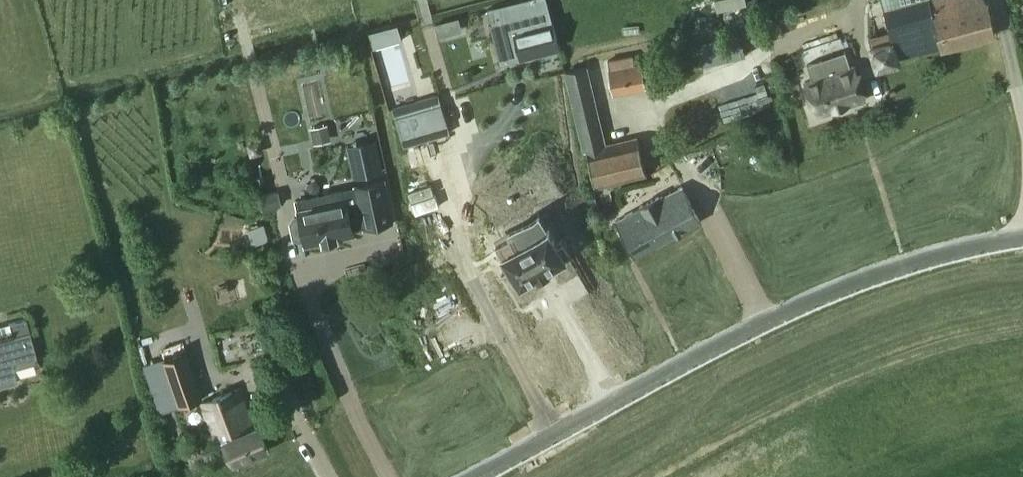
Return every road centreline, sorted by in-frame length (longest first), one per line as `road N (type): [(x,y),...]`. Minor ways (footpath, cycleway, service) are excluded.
road 1 (unclassified): [(488,476),(808,308),(953,253),(1022,240)]

